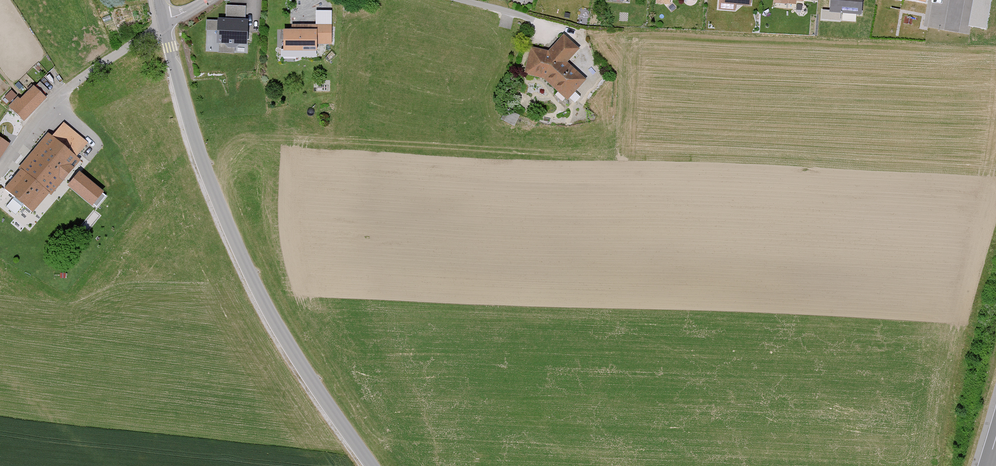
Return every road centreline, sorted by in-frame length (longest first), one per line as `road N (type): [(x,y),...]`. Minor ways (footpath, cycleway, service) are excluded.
road 1 (tertiary): [(373,465),(292,351),(231,240),(191,136),(164,25)]
road 2 (residential): [(0,173),(56,102),(164,25)]
road 3 (residential): [(455,0),(578,30)]

